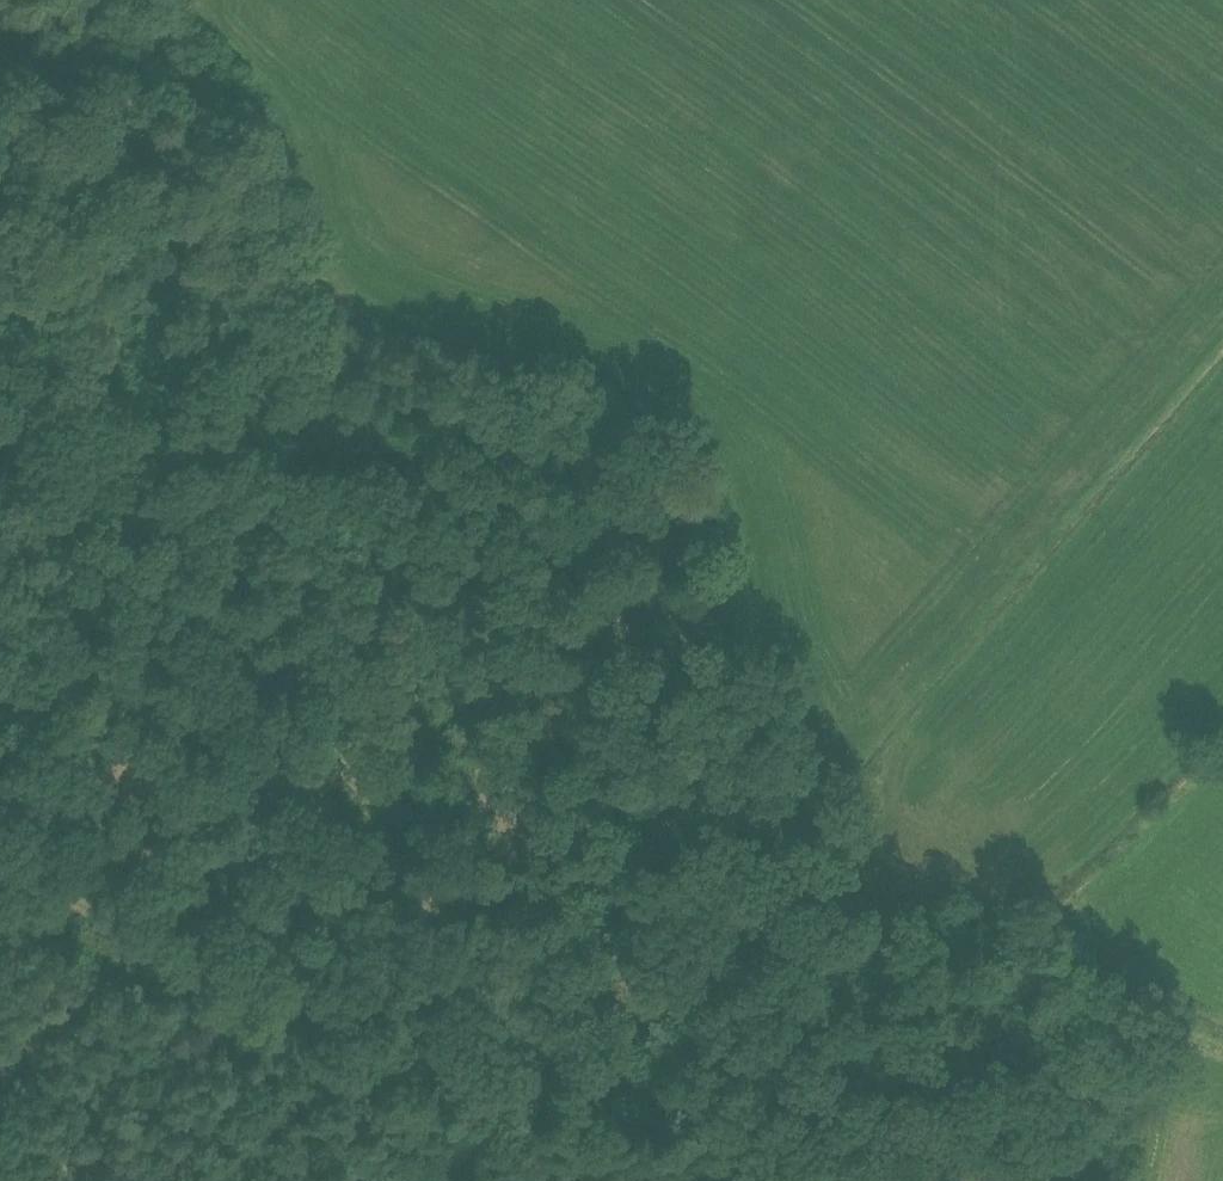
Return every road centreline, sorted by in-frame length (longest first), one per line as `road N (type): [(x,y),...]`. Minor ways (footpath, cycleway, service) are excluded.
road 1 (track): [(177,0),(123,151),(94,396),(72,454),(0,555)]

